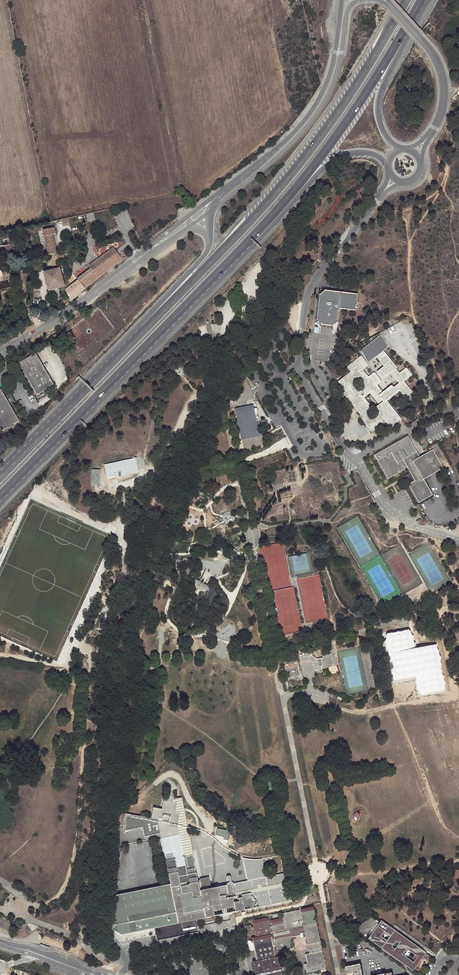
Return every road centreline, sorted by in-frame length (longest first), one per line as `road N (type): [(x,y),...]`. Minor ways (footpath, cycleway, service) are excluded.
road 1 (trunk): [(83,414),(273,215),(337,136),(423,0)]
road 2 (trunk): [(406,0),(349,96),(271,198),(67,408)]
road 3 (trunk): [(83,414),(320,170),(348,155),(387,161)]
road 4 (unclassified): [(383,192),(311,288),(303,319),(302,376),(355,461)]
road 5 (residential): [(212,210),(292,144),(325,101),(349,10),(359,0)]
road 6 (trunk): [(209,234),(206,255),(67,408)]
road 7 (trunk): [(398,150),(381,129),(378,99),(431,0)]
road 8 (residential): [(135,261),(0,353)]
road 9 (unclassified): [(431,133),(444,106),(444,79),(436,59),(384,0)]
road 10 (residential): [(343,0),(330,76),(287,139)]
road 11 (unclassified): [(355,461),(402,521),(458,541)]
road 12 (residential): [(287,139),(187,218)]

